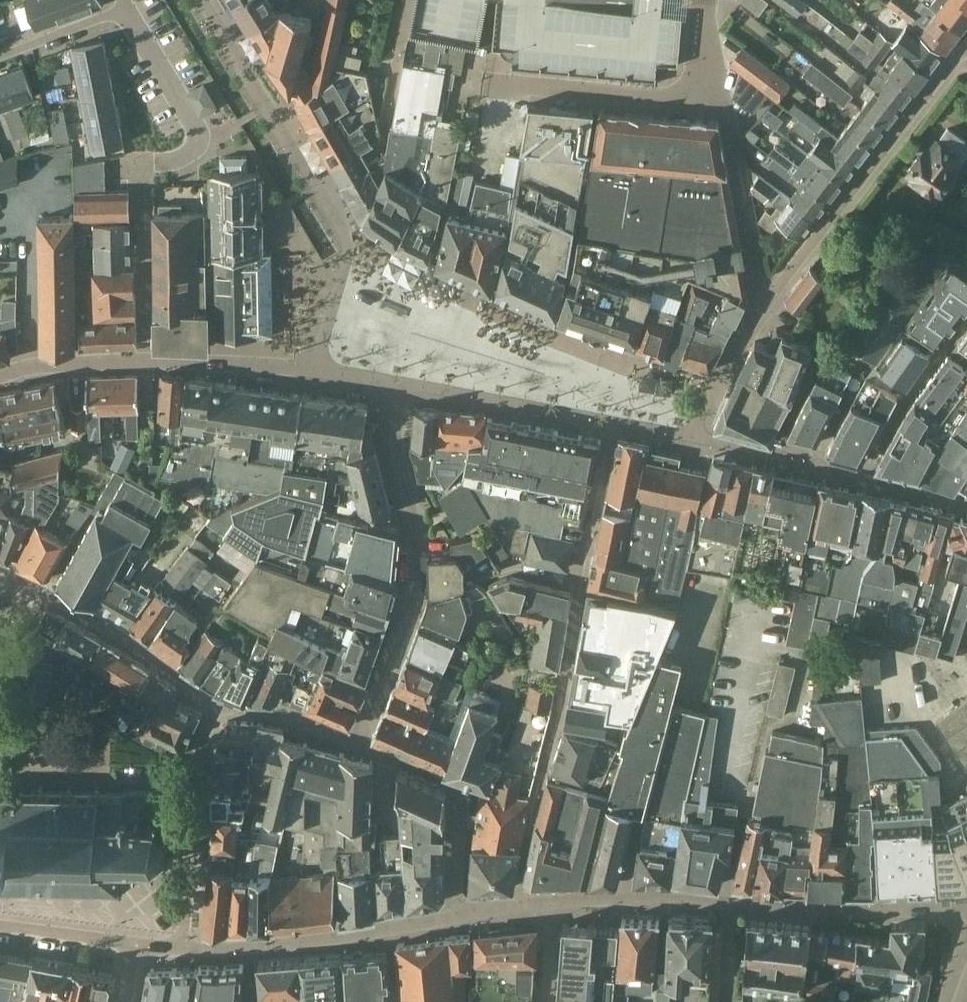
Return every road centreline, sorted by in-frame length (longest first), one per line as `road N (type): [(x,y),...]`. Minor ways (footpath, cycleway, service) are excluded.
road 1 (residential): [(308,944),(554,906),(966,911)]
road 2 (residential): [(146,333),(140,169),(171,163),(204,141),(126,9)]
road 3 (residential): [(768,300),(959,61)]
road 4 (residential): [(0,570),(213,710)]
road 5 (residential): [(183,952),(213,710)]
road 6 (residential): [(148,365),(0,380)]
road 7 (residential): [(0,930),(137,950)]
road 8 (residential): [(0,56),(126,9)]
road 9 (residential): [(308,944),(183,952)]

